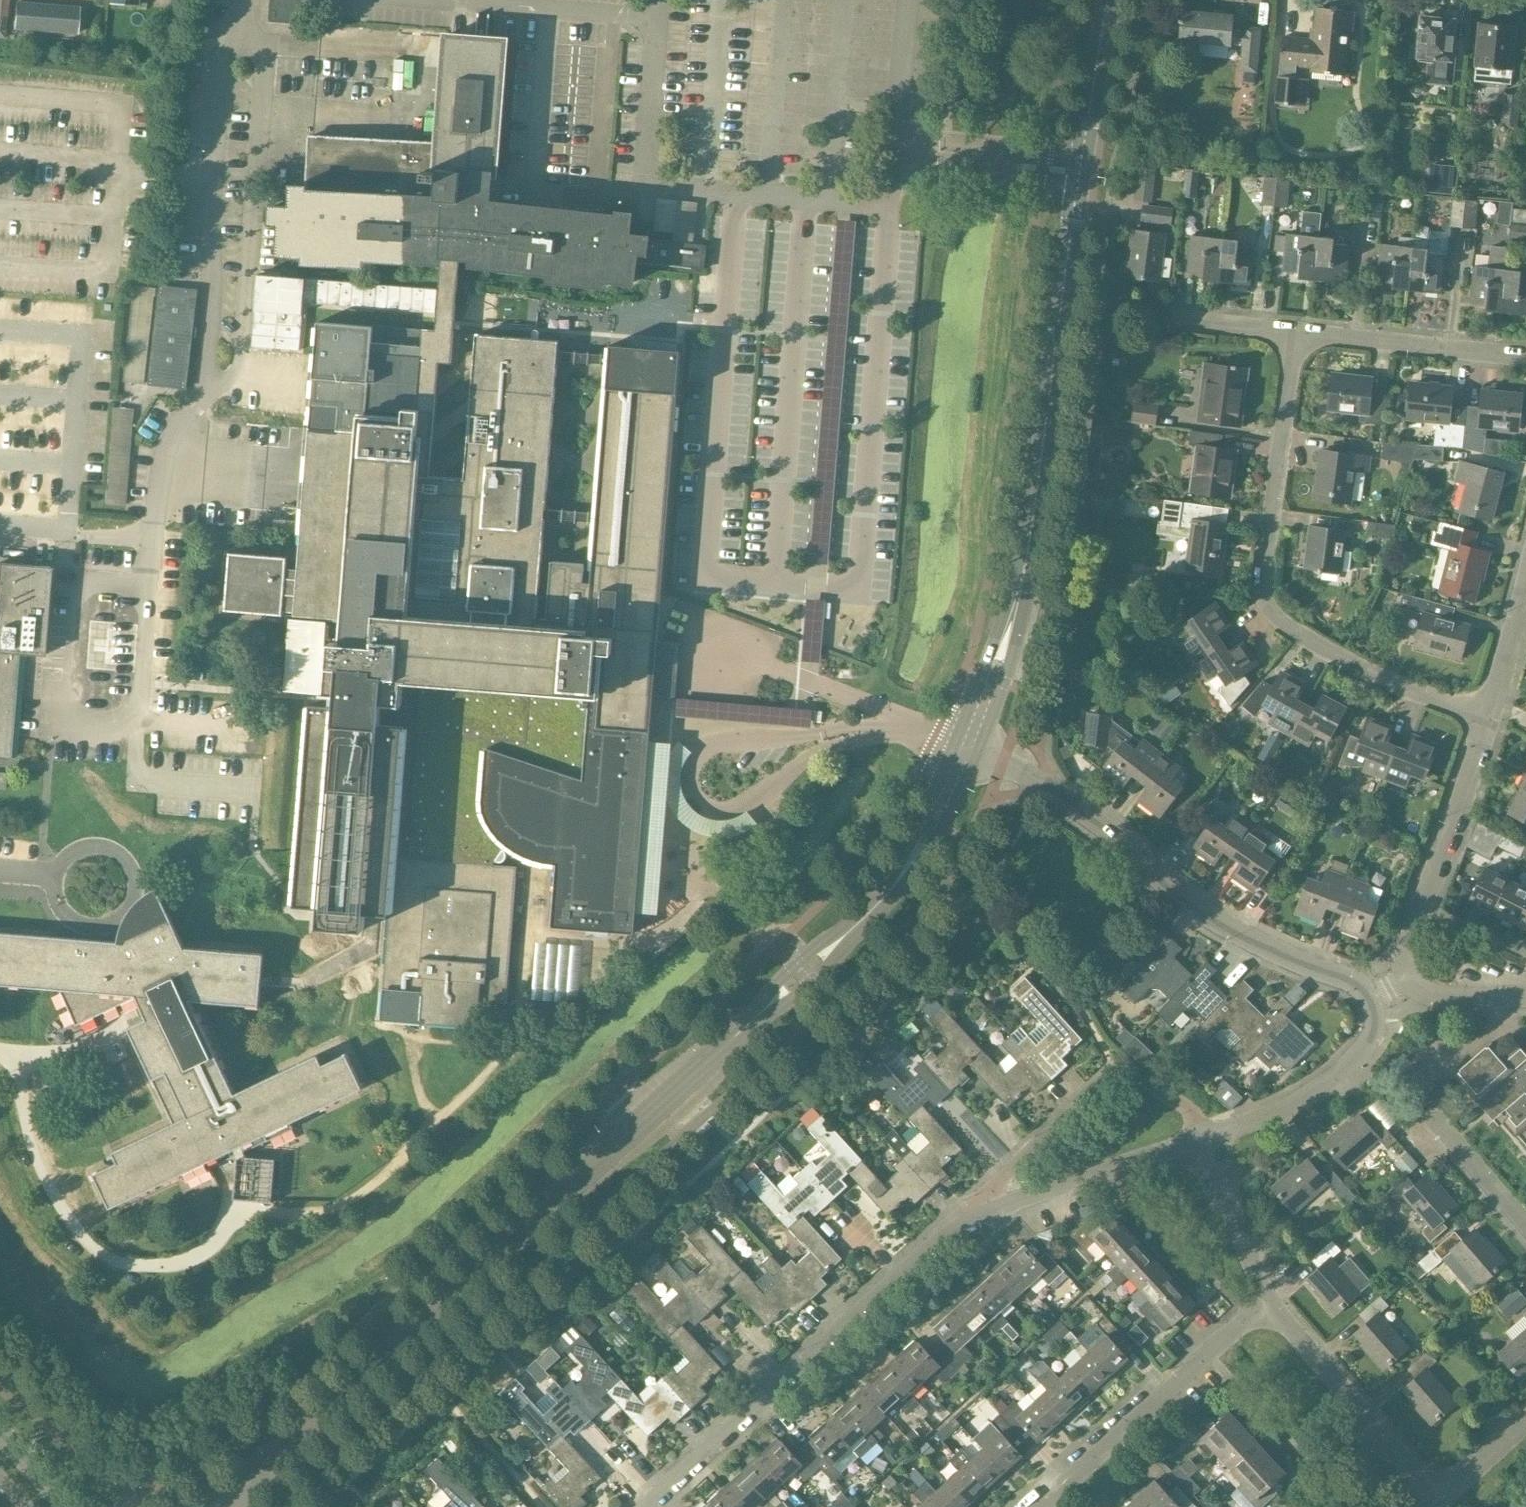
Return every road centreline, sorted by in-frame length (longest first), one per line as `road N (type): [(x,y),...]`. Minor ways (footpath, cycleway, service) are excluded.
road 1 (tertiary): [(968,749),(899,880),(846,938),(313,1422)]
road 2 (tertiary): [(1107,0),(1016,629),(968,749)]
road 3 (residential): [(1484,734),(1275,612),(1267,572),(1290,326)]
road 4 (tertiary): [(1373,993),(1224,930),(1066,793),(968,749)]
road 5 (residential): [(654,1506),(956,1224)]
road 6 (residential): [(956,1224),(1091,1078),(1119,1065),(1199,1110),(1213,1127)]
road 7 (residential): [(1049,1506),(1281,1307)]
road 8 (residential): [(956,1224),(1213,1127)]
road 9 (residential): [(1484,734),(1404,948),(1404,978)]
road 10 (residential): [(1440,1495),(1281,1307)]
road 11 (residential): [(1525,351),(1290,326)]
road 12 (residential): [(1213,1127),(1287,1108),(1357,1062),(1379,1024),(1373,993)]
road 13 (residential): [(1281,1307),(1213,1127)]
road 14 (residential): [(1484,734),(1525,582)]
road 15 (residential): [(1525,1223),(1447,1132),(1416,1134)]
road 16 (tertiary): [(313,1422),(202,1506)]
road 17 (tertiary): [(1404,978),(1434,997),(1525,995)]

